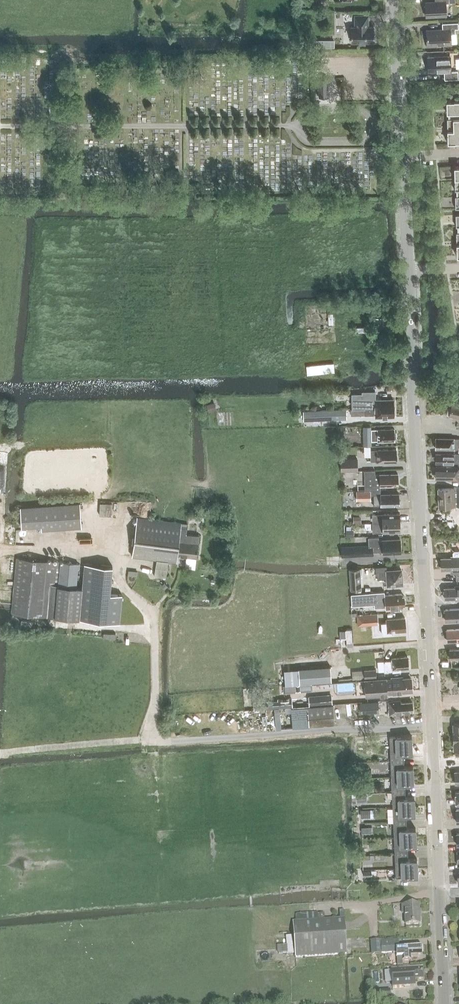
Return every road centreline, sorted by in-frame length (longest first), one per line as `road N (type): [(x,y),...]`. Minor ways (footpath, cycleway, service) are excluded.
road 1 (tertiary): [(445,1003),(409,271)]
road 2 (track): [(0,754),(156,736)]
road 3 (tertiary): [(402,156),(395,0)]

